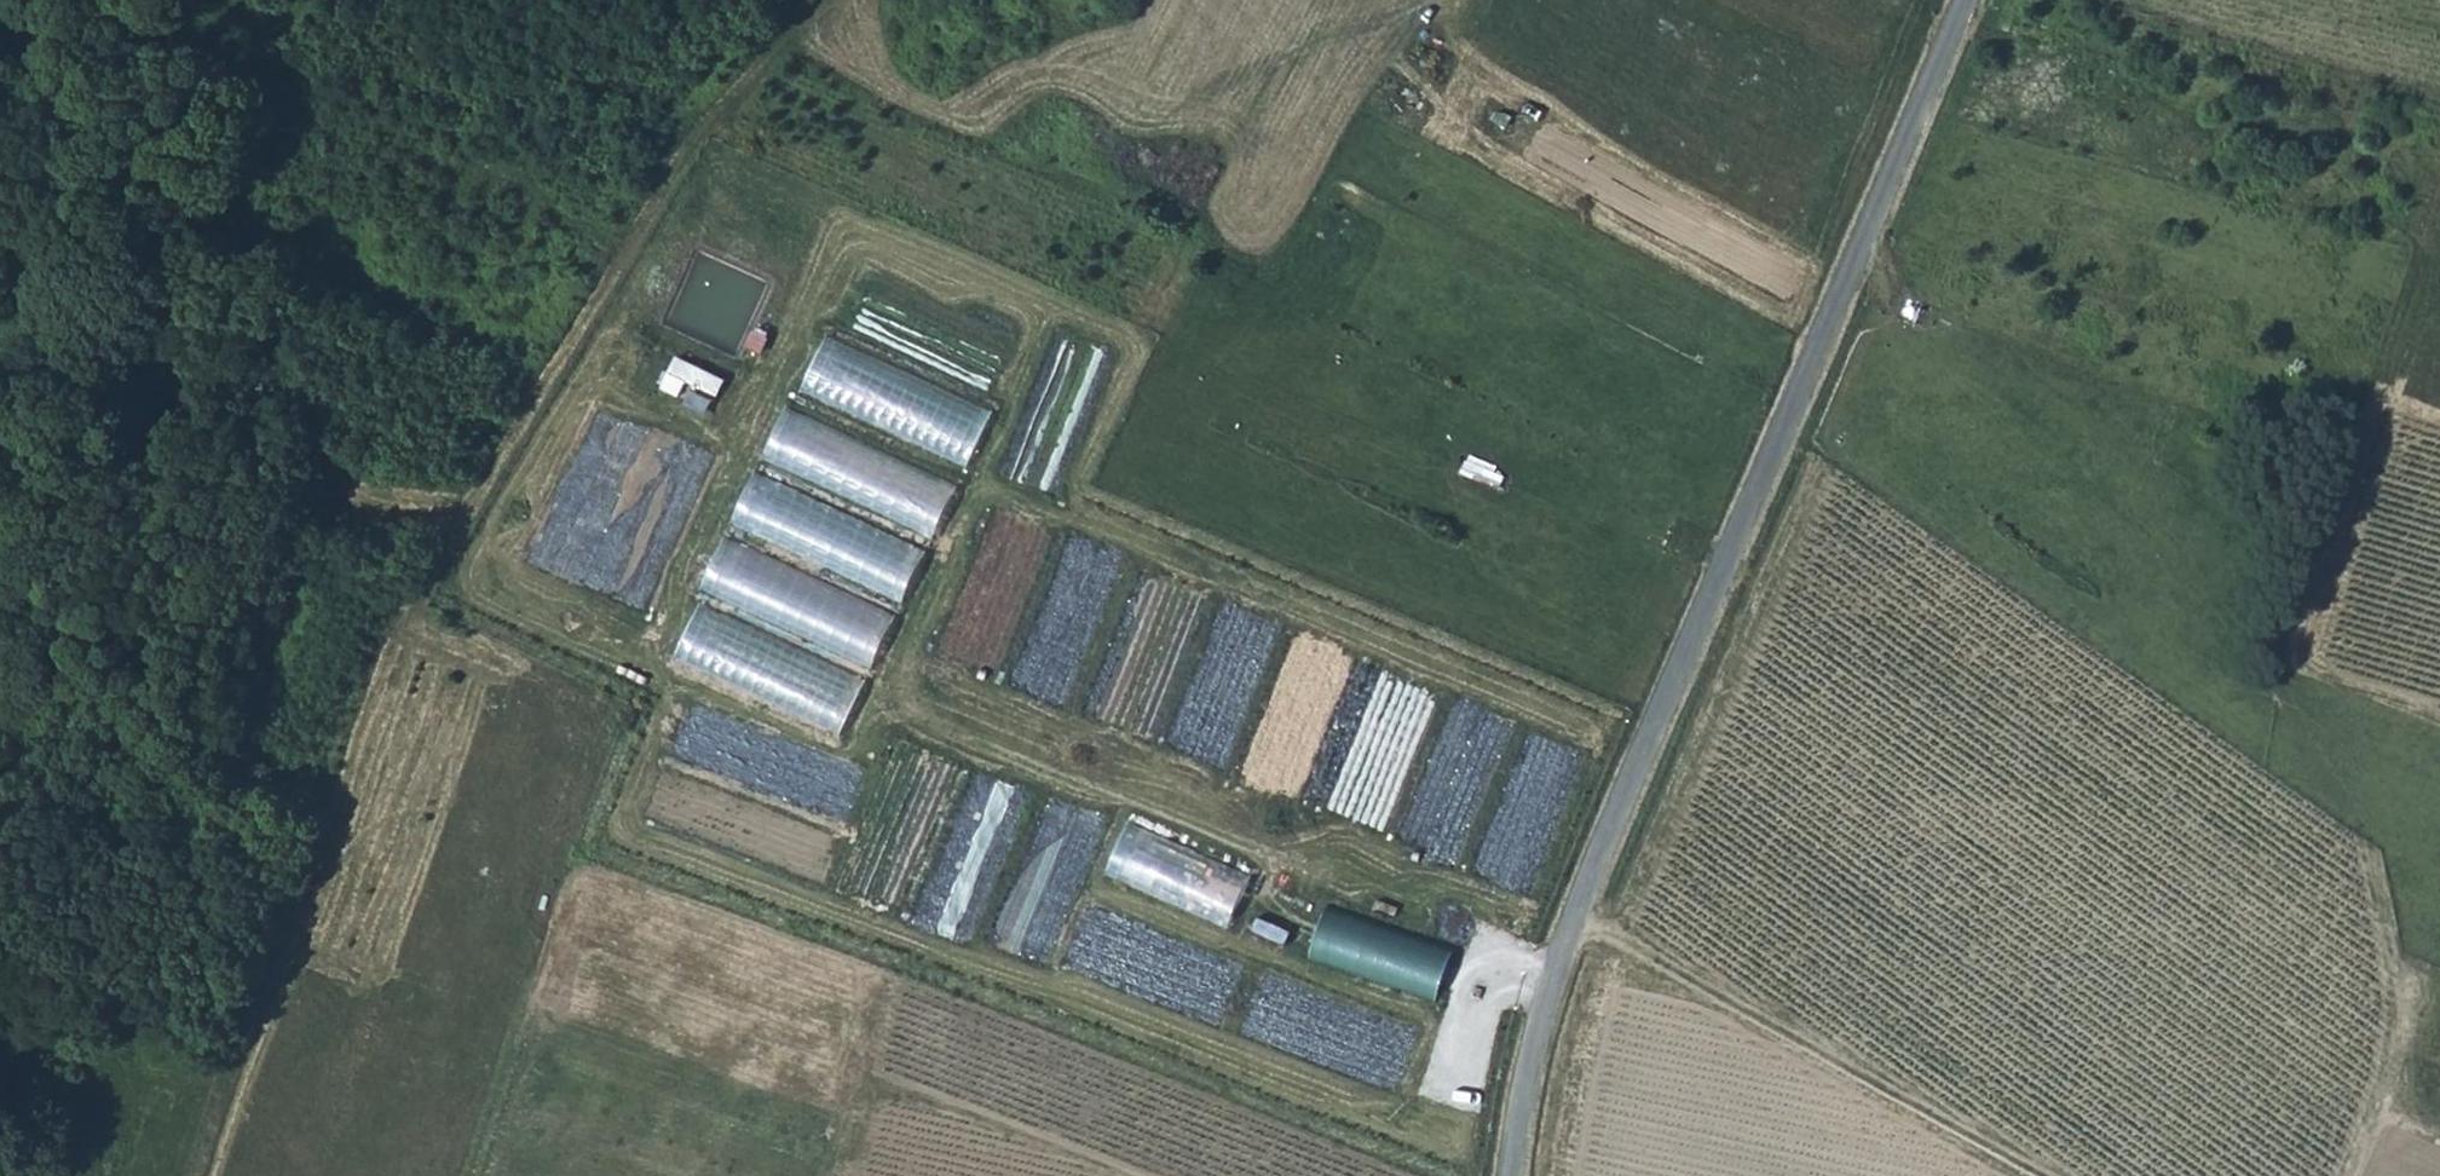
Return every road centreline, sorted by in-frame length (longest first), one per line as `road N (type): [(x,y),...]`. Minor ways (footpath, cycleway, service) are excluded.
road 1 (unclassified): [(1964,0),(1575,911),(1532,1049),(1513,1175)]
road 2 (track): [(404,618),(578,330),(692,163),(827,0)]

